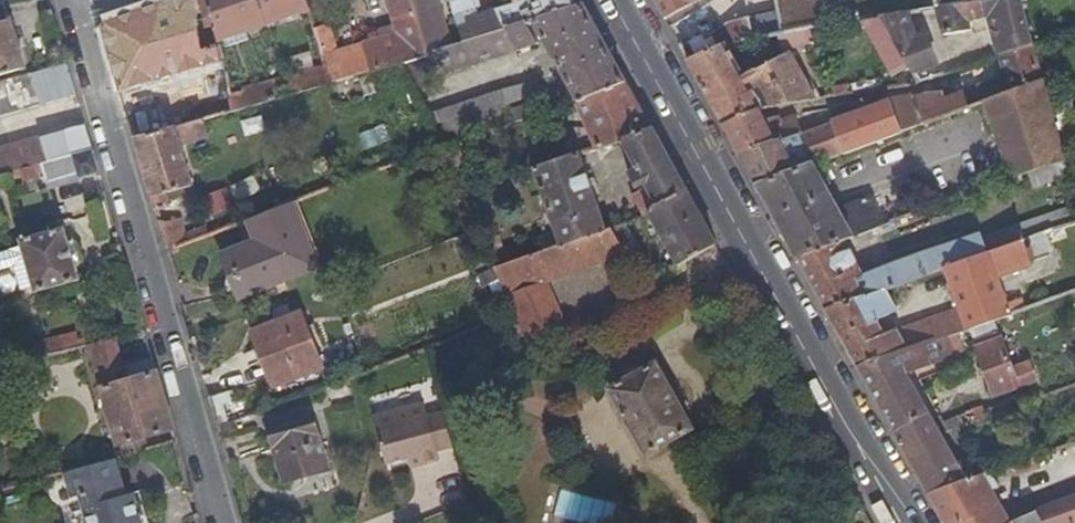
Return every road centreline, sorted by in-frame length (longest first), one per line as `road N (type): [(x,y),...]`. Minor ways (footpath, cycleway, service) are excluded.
road 1 (primary): [(618,0),(913,522)]
road 2 (residential): [(74,13),(221,522)]

